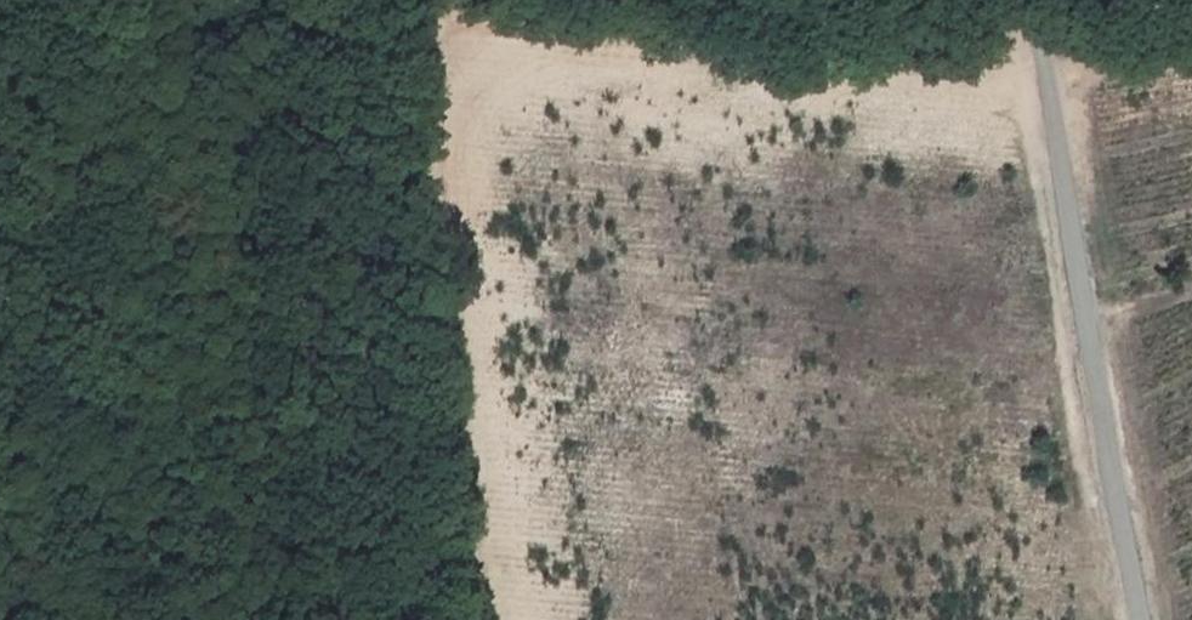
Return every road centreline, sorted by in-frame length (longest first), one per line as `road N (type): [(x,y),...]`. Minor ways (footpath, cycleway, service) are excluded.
road 1 (track): [(480,619),(440,56),(466,15),(1043,75)]
road 2 (unclassified): [(1138,619),(1043,75),(978,0)]
road 3 (track): [(1191,48),(1043,75)]

